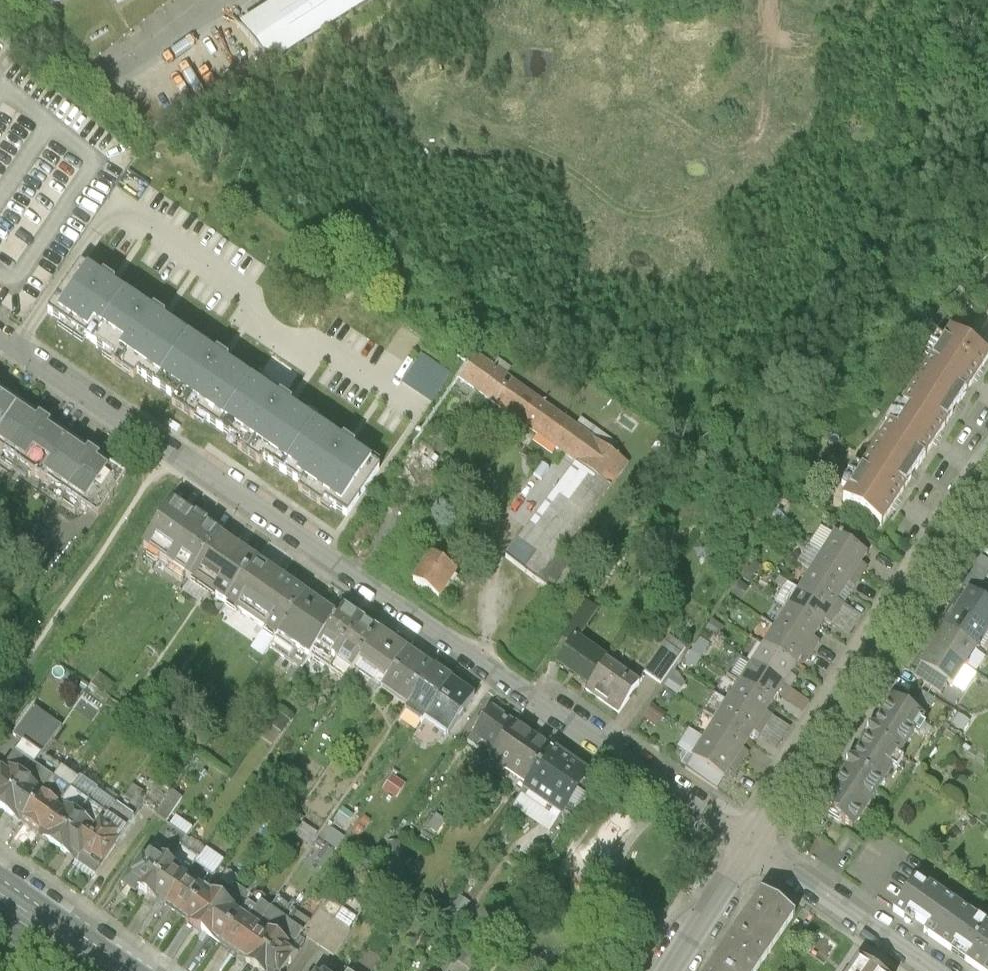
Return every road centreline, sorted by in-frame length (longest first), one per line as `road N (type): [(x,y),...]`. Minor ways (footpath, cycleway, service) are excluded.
road 1 (residential): [(760,850),(0,332)]
road 2 (residential): [(760,850),(987,485)]
road 3 (residential): [(934,970),(760,850)]
road 4 (residential): [(674,970),(760,850)]
road 5 (primary): [(0,902),(102,970)]

